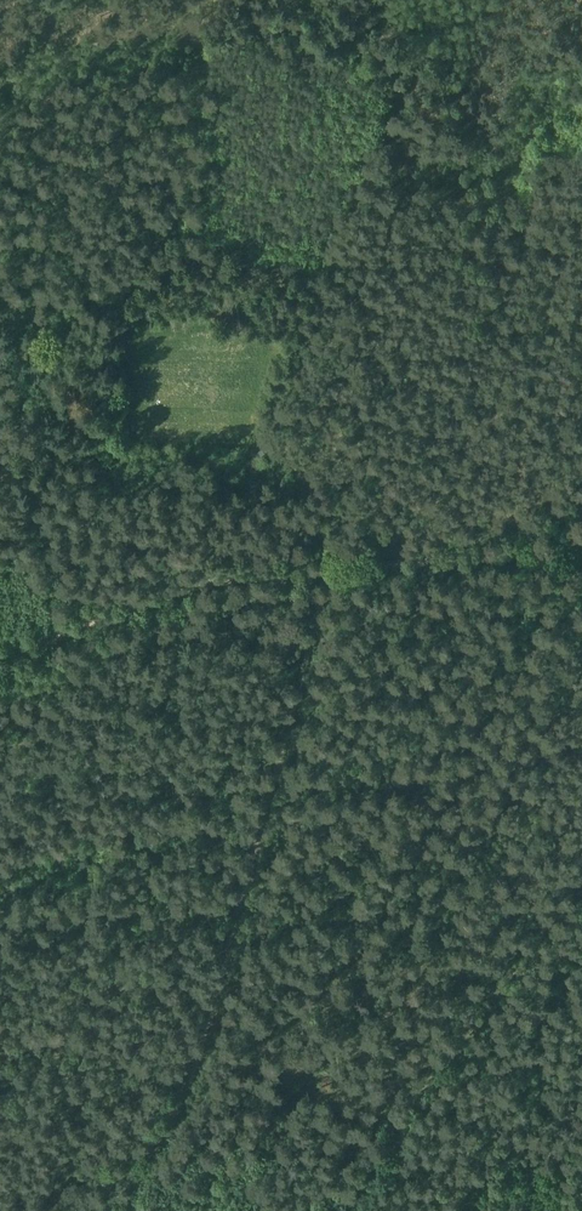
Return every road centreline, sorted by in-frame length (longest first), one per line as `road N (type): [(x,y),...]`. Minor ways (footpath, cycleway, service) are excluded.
road 1 (track): [(130,1210),(190,1091),(328,570)]
road 2 (track): [(0,667),(209,579),(581,552)]
road 3 (track): [(55,644),(58,568),(27,351),(133,343)]

